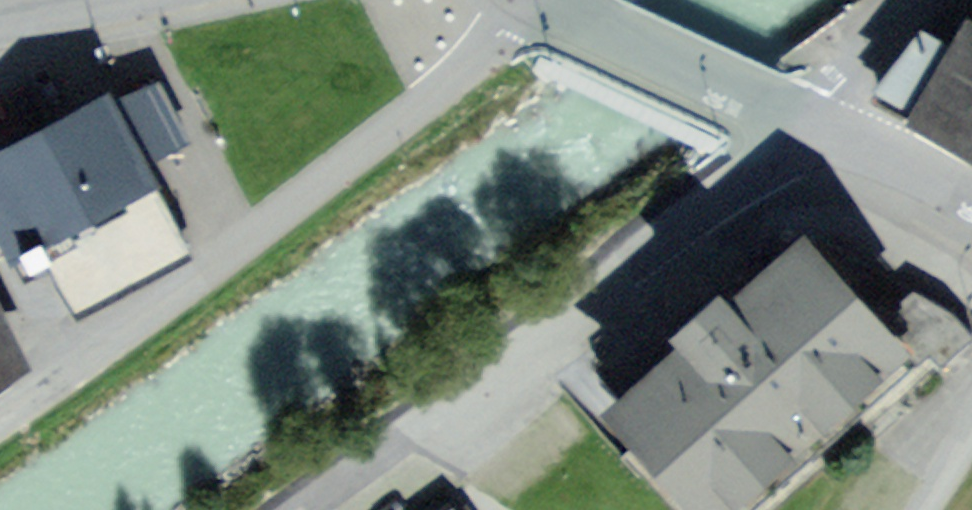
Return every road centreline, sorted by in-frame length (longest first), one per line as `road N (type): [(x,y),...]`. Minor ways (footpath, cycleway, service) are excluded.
road 1 (unclassified): [(542,2),(376,147),(0,417)]
road 2 (residential): [(316,509),(498,377),(788,123)]
road 3 (residential): [(542,2),(788,123)]
road 4 (residential): [(788,123),(971,214)]
road 5 (residential): [(971,405),(908,509)]

